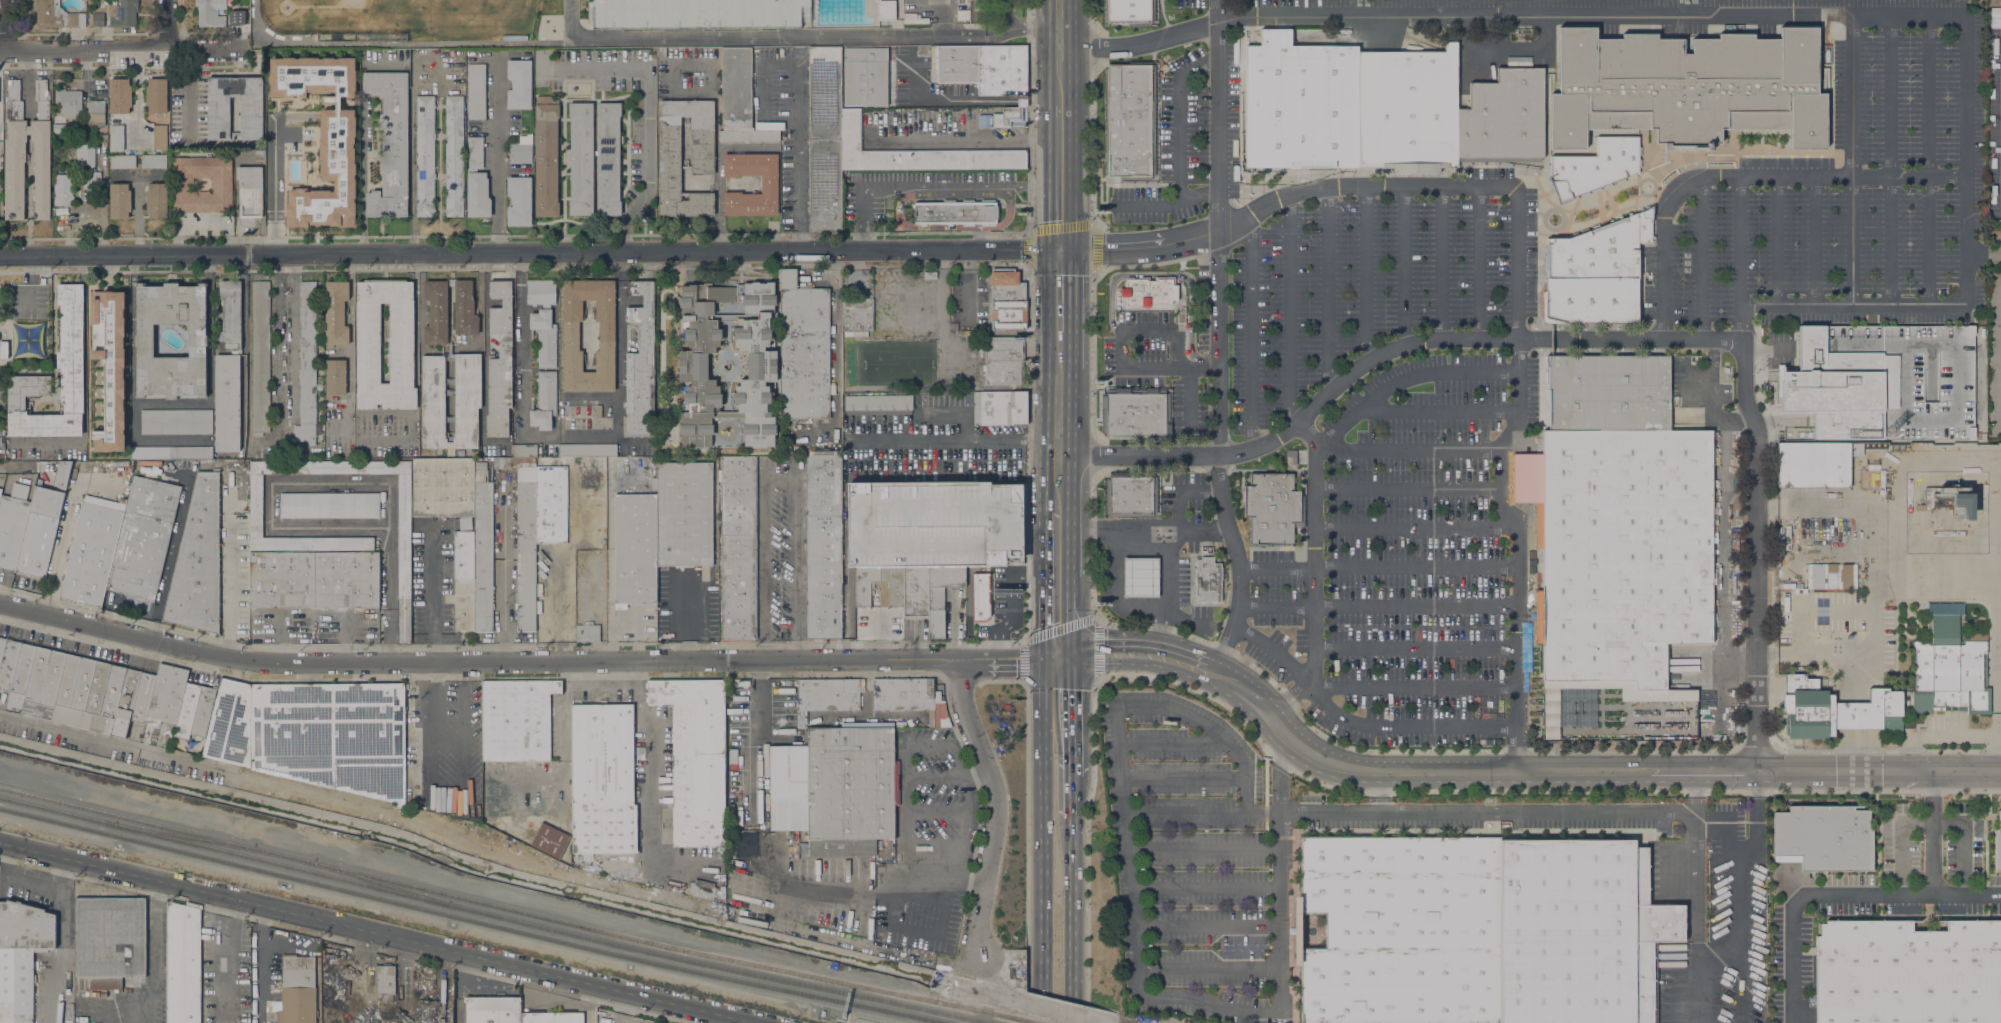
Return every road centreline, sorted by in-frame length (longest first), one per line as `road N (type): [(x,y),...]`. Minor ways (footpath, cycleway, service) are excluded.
road 1 (residential): [(1043,659),(259,665),(0,603)]
road 2 (residential): [(1048,250),(0,256)]
road 3 (residential): [(2000,770),(1359,769),(1302,749),(1256,698),(1211,668)]
road 4 (tertiary): [(754,1022),(0,843)]
road 5 (track): [(980,958),(957,965),(575,877),(391,811),(247,776)]
road 6 (residential): [(1044,457),(1252,448),(1292,427),(1365,362),(1424,340),(1731,338),(1745,349)]
road 7 (residential): [(1514,188),(1309,189),(1181,240),(1072,249)]
road 8 (residential): [(1745,349),(1747,403),(1758,433),(1755,769)]
road 9 (primary): [(1043,659),(1044,1022)]
road 10 (residential): [(963,660),(963,697),(998,804),(980,958)]
road 11 (primary): [(1070,525),(1072,249)]
road 12 (primary): [(1048,250),(1043,509)]
road 13 (residential): [(0,49),(236,47)]
road 14 (primary): [(1073,1022),(1072,819)]
road 15 (primary): [(1072,166),(1070,0)]
road 16 (primary): [(1043,509),(1043,659)]
road 17 (primary): [(1071,651),(1070,525)]
road 18 (primary): [(1072,775),(1071,651)]

